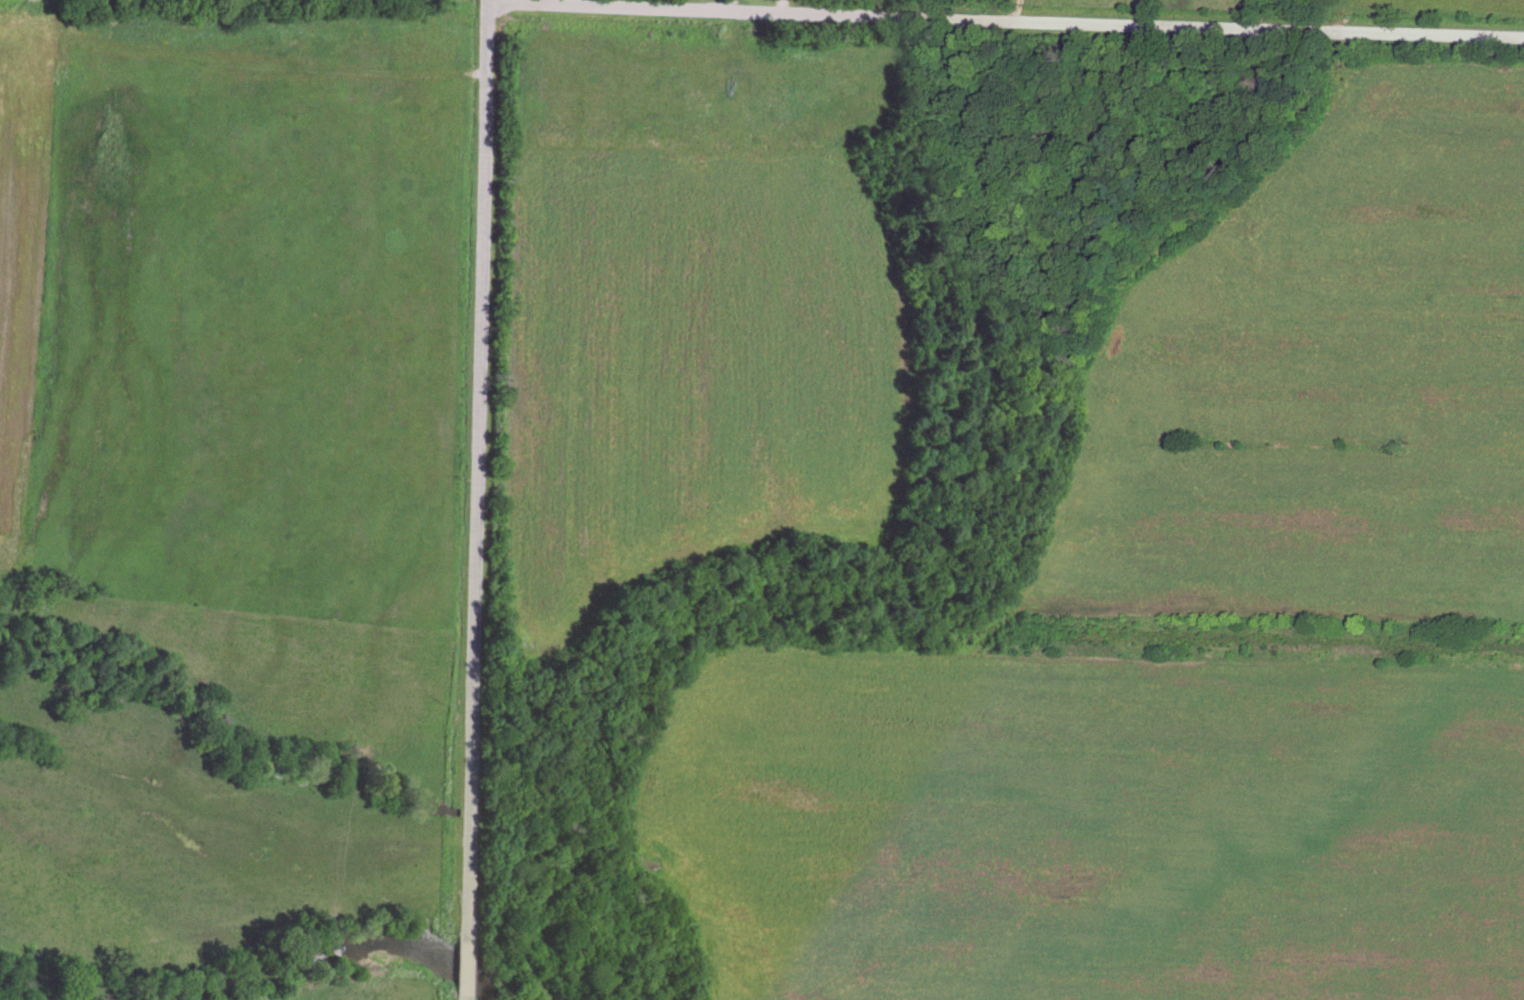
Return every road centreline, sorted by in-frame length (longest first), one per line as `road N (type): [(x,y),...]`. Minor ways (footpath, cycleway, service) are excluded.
road 1 (residential): [(461,999),(485,0)]
road 2 (residential): [(1523,37),(611,0)]

